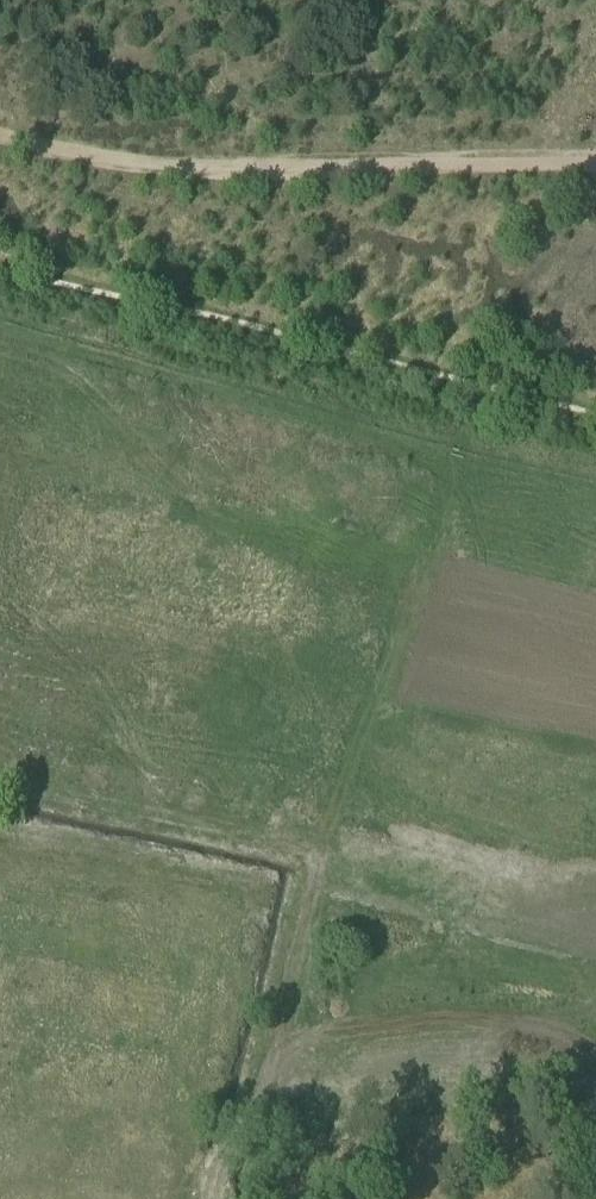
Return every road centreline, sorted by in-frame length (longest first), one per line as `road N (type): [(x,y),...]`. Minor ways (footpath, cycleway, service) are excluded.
road 1 (track): [(459,455),(306,875),(255,1109),(224,1158),(214,1198)]
road 2 (track): [(595,164),(176,163),(0,135)]
road 3 (track): [(269,1046),(480,1021),(580,1032),(595,1045)]

